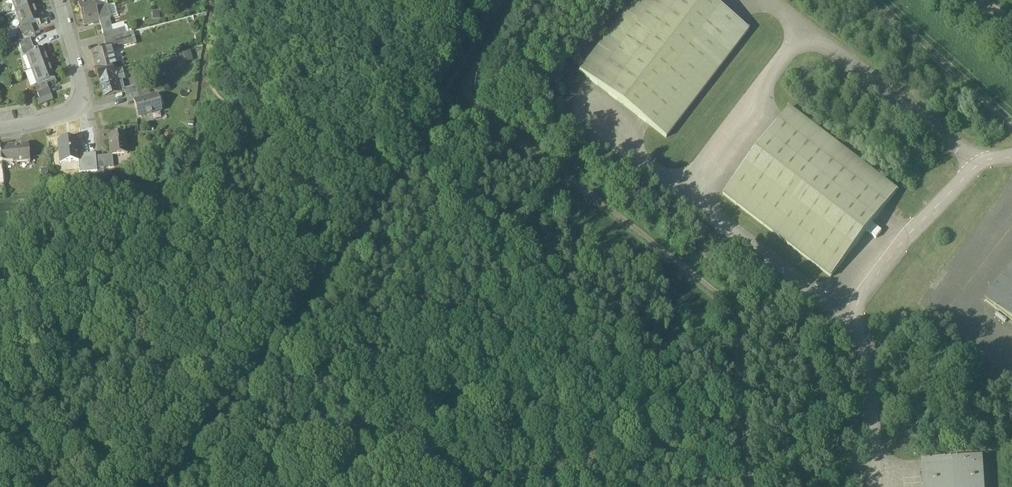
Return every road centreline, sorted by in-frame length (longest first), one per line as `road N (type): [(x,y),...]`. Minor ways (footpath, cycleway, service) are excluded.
road 1 (unclassified): [(148,486),(412,142),(500,0)]
road 2 (residential): [(0,129),(78,108),(82,92),(57,0)]

